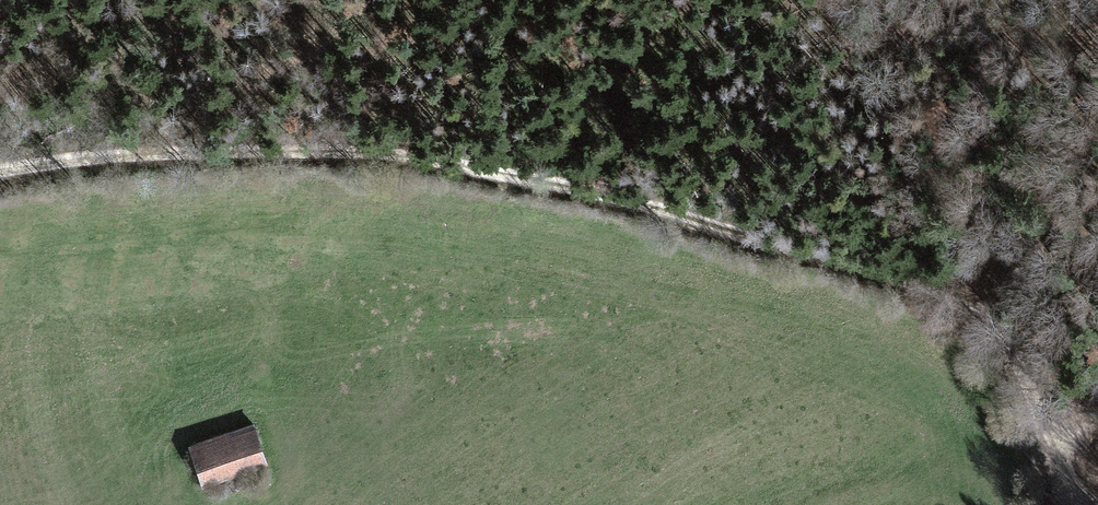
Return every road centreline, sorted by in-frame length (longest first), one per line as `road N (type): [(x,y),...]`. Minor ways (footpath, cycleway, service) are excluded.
road 1 (track): [(907,278),(514,175),(400,154),(164,153),(0,169)]
road 2 (track): [(164,153),(356,32),(450,15),(555,58)]
road 3 (track): [(907,278),(978,315),(1016,354),(1059,470)]

